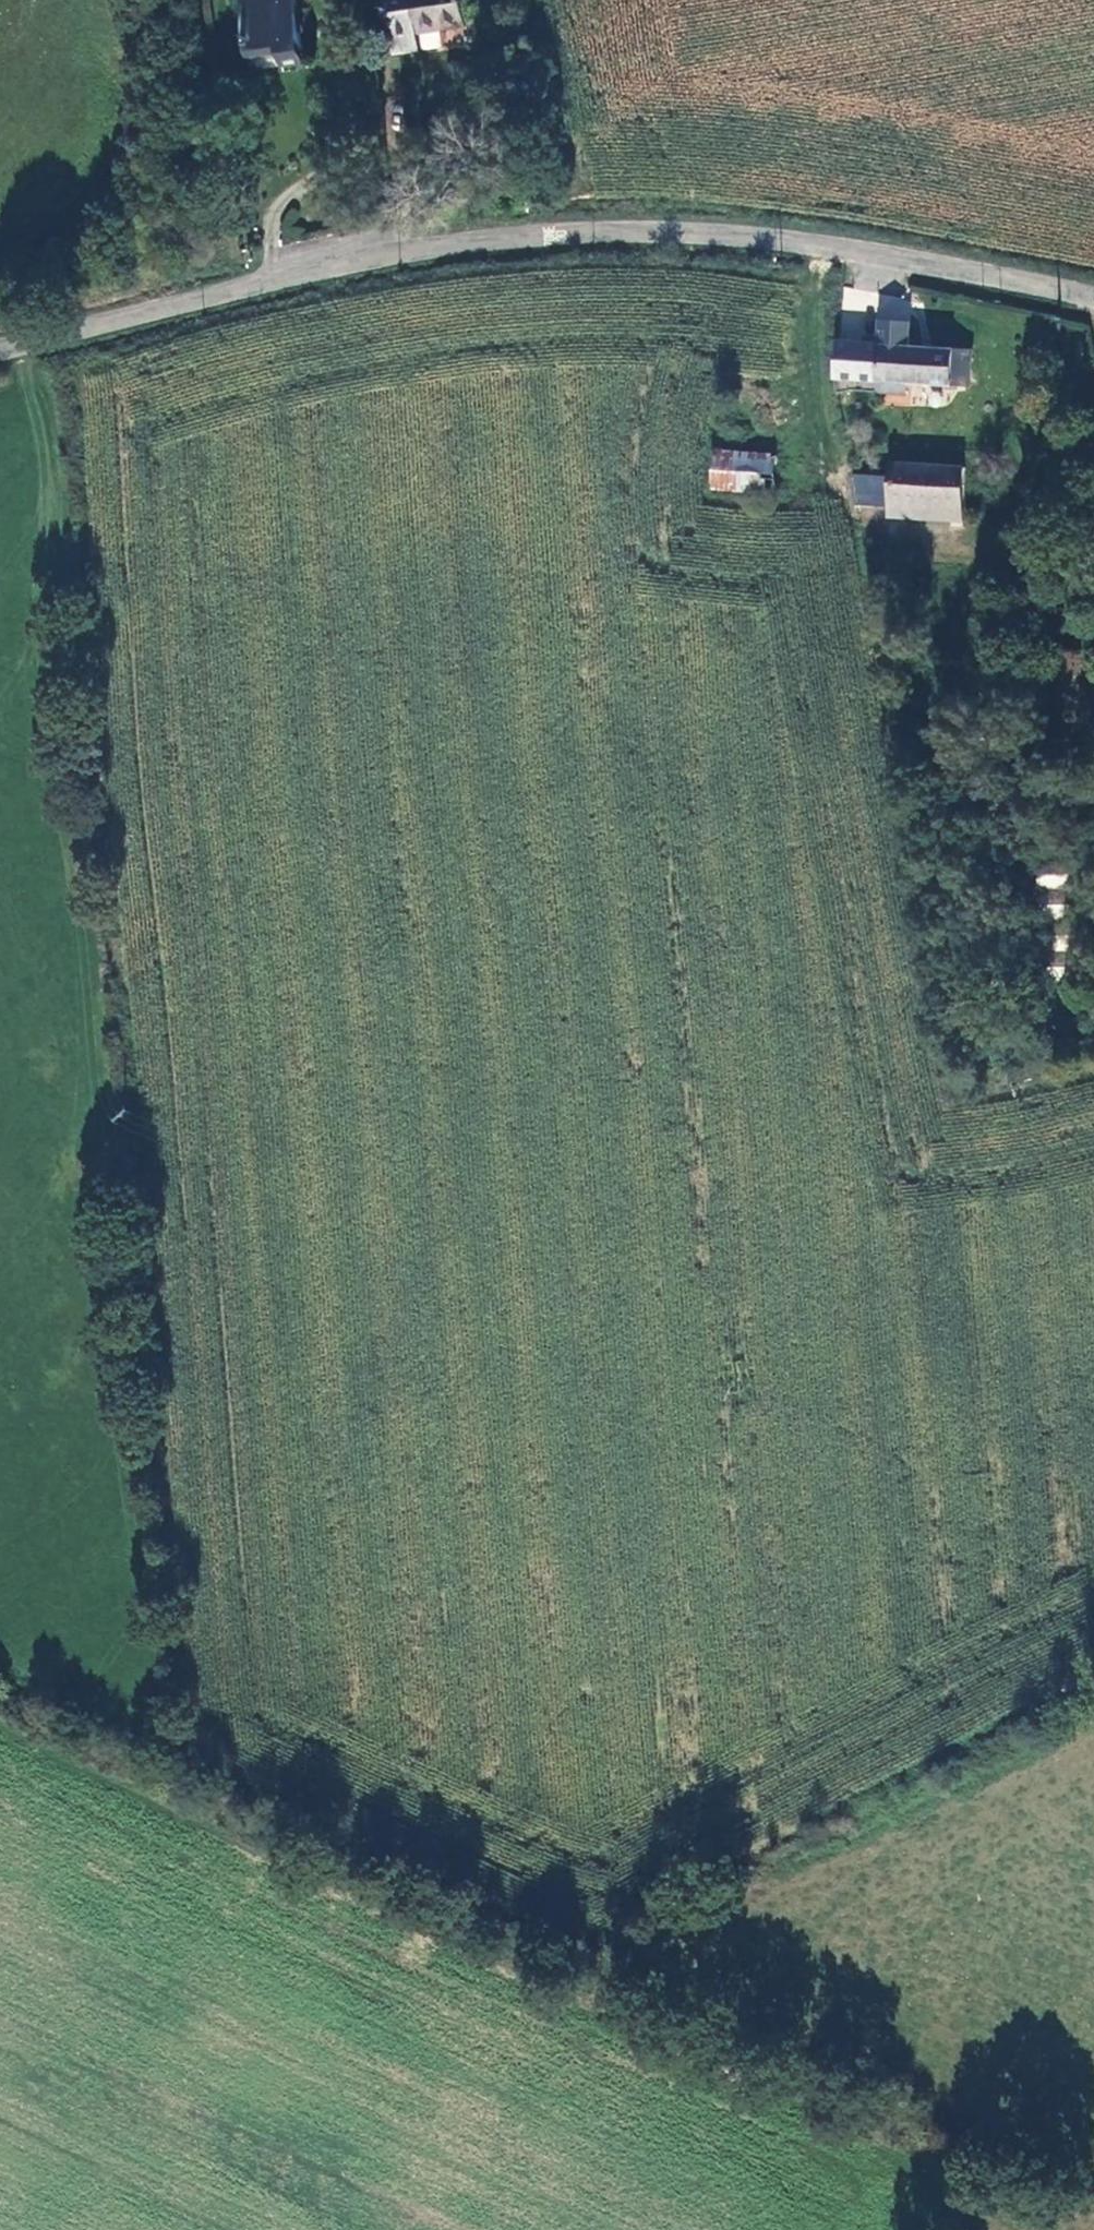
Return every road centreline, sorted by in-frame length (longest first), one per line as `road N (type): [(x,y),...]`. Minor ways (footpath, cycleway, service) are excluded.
road 1 (unclassified): [(1093,299),(787,242),(651,233),(476,242),(315,267),(0,351)]

